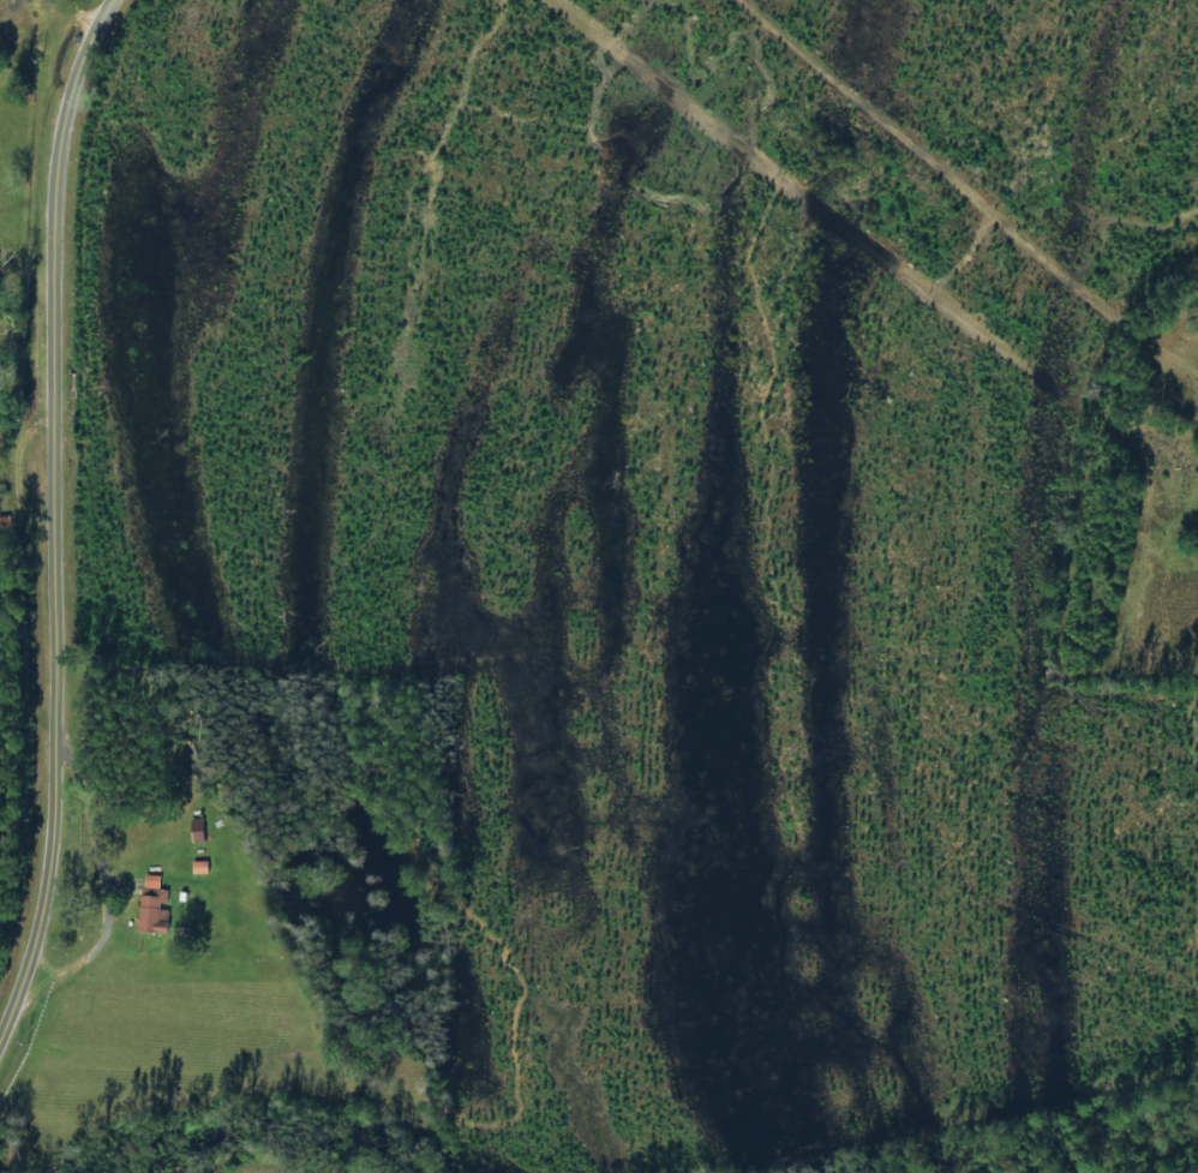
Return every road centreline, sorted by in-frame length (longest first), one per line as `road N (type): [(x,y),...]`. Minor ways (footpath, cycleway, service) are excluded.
road 1 (secondary): [(114,0),(74,82),(59,157),(53,794),(47,880),(0,1035)]
road 2 (residential): [(1197,393),(680,0)]

